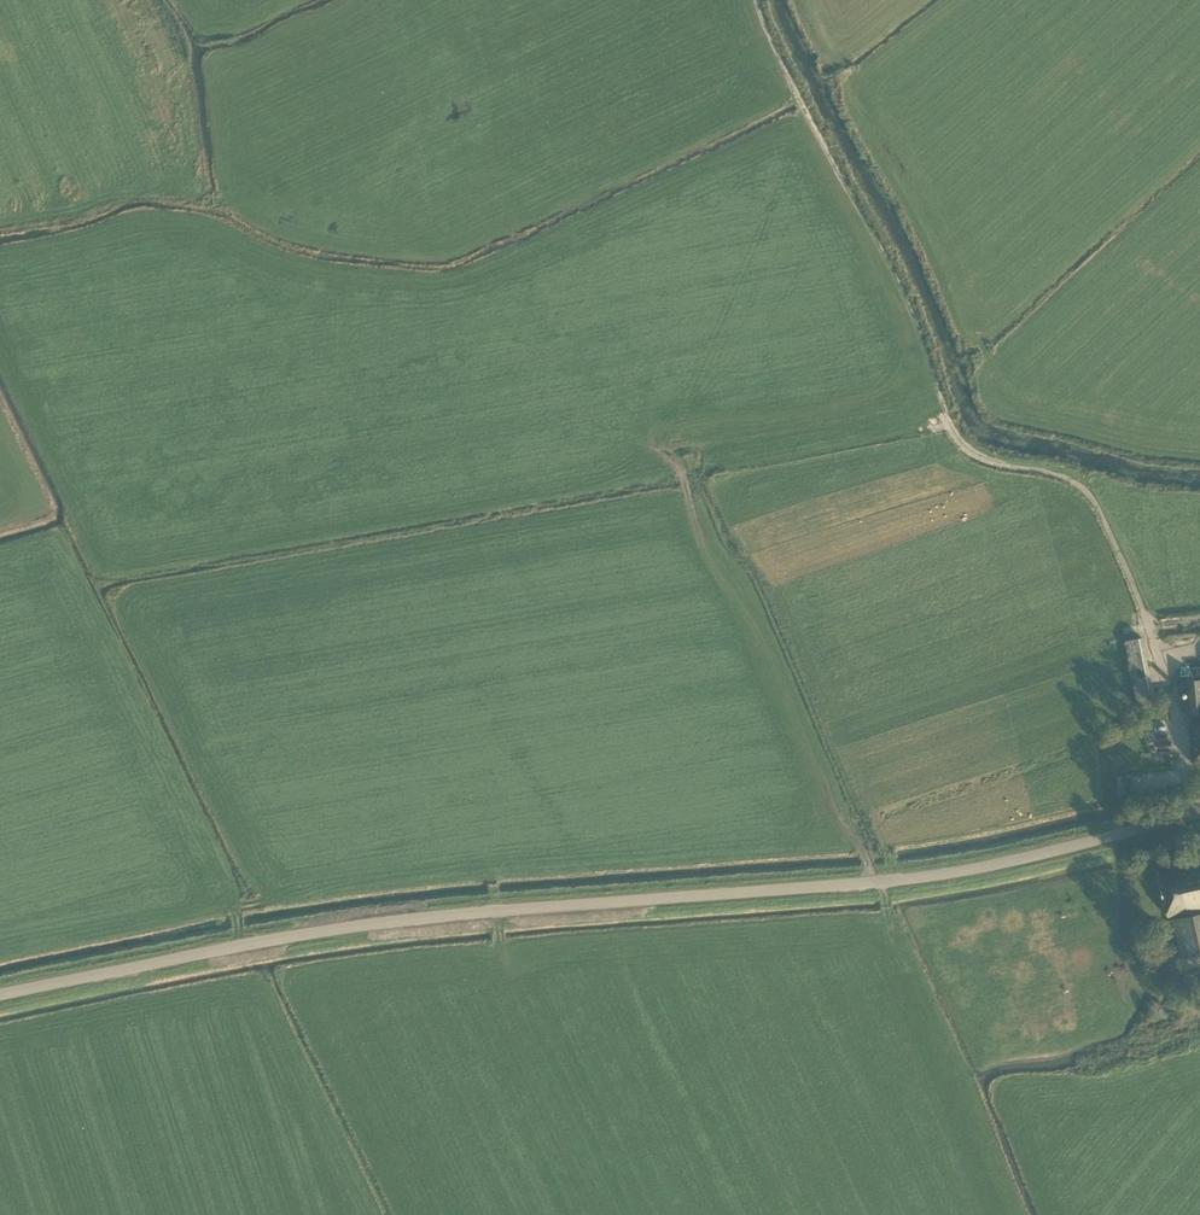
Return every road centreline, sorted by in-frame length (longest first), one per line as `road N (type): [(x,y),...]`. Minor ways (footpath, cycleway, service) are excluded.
road 1 (tertiary): [(0,995),(377,924),(945,874),(1199,814)]

